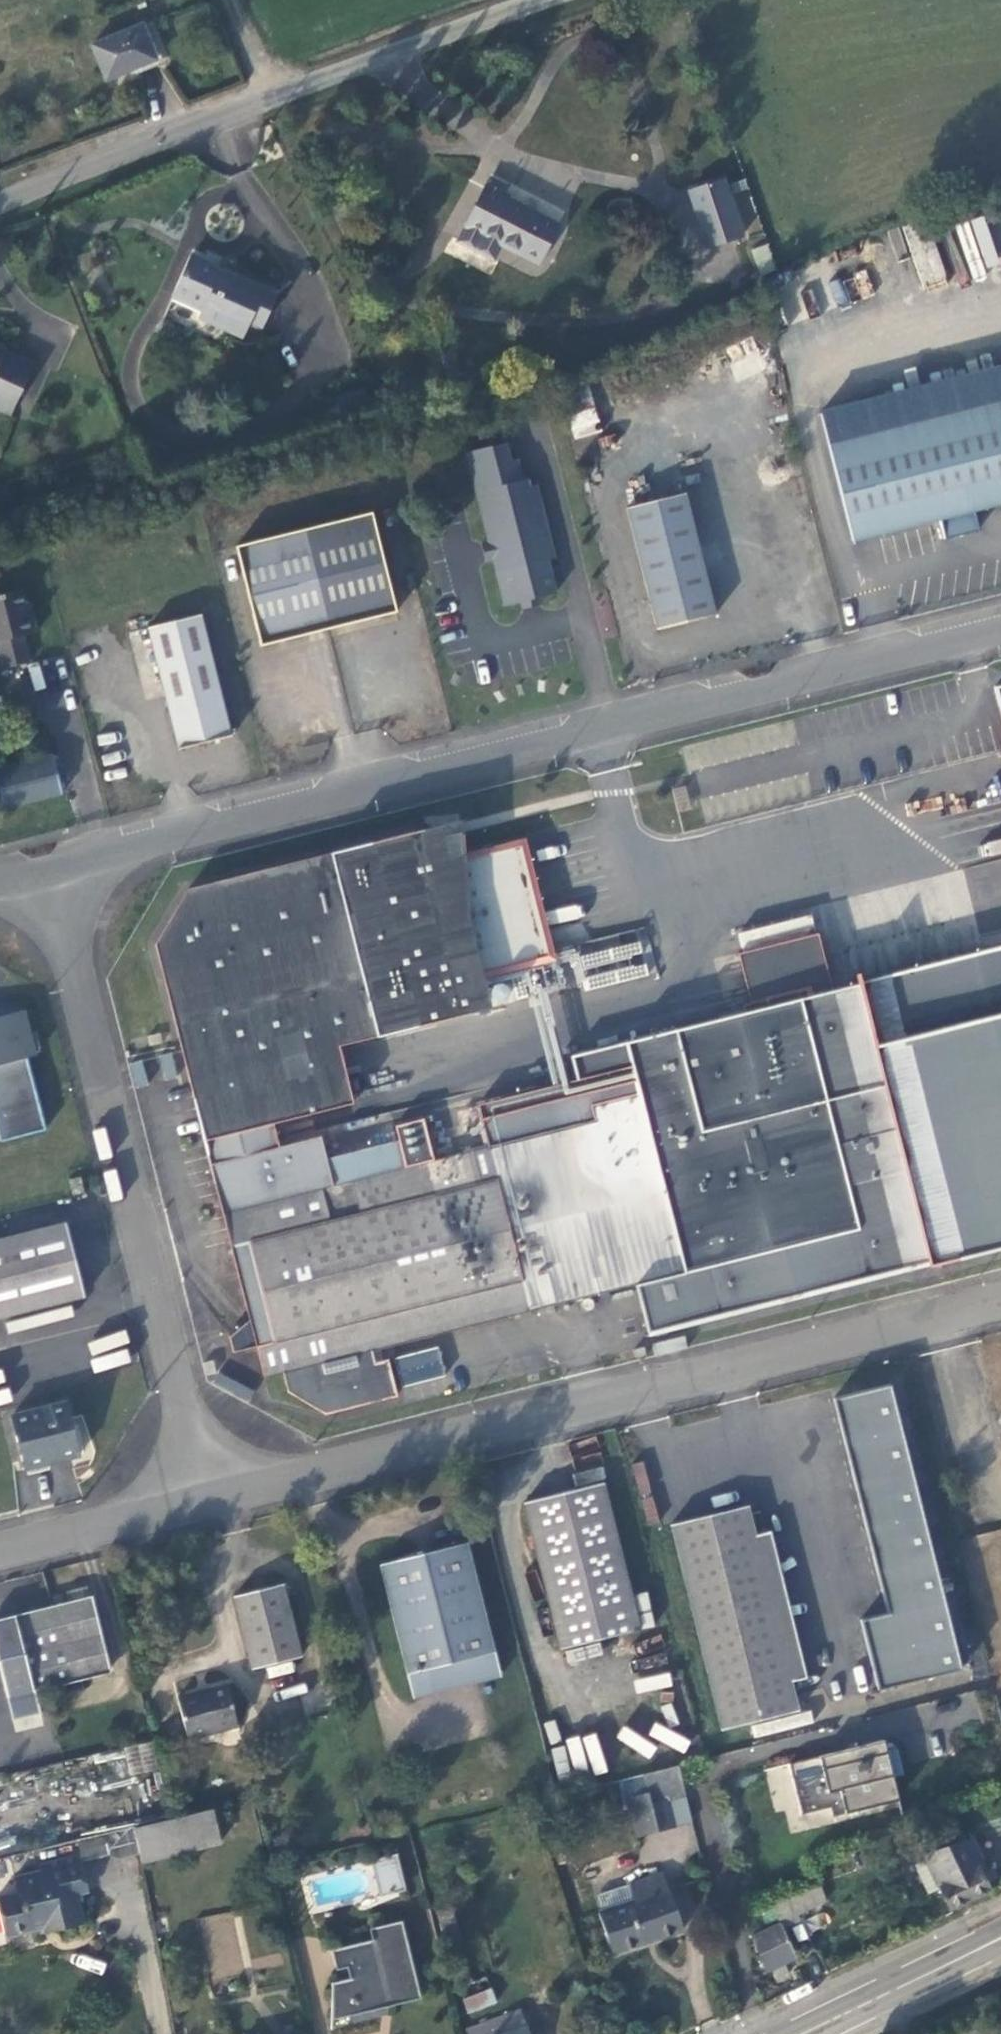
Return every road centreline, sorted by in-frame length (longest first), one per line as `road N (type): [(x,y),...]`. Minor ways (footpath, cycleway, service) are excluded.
road 1 (residential): [(1000,625),(53,867)]
road 2 (residential): [(210,1499),(1000,1300)]
road 3 (residential): [(210,1499),(53,867)]
road 4 (residential): [(0,197),(549,0)]
road 5 (secondary): [(787,2033),(1000,1929)]
road 6 (residential): [(0,1552),(210,1499)]

